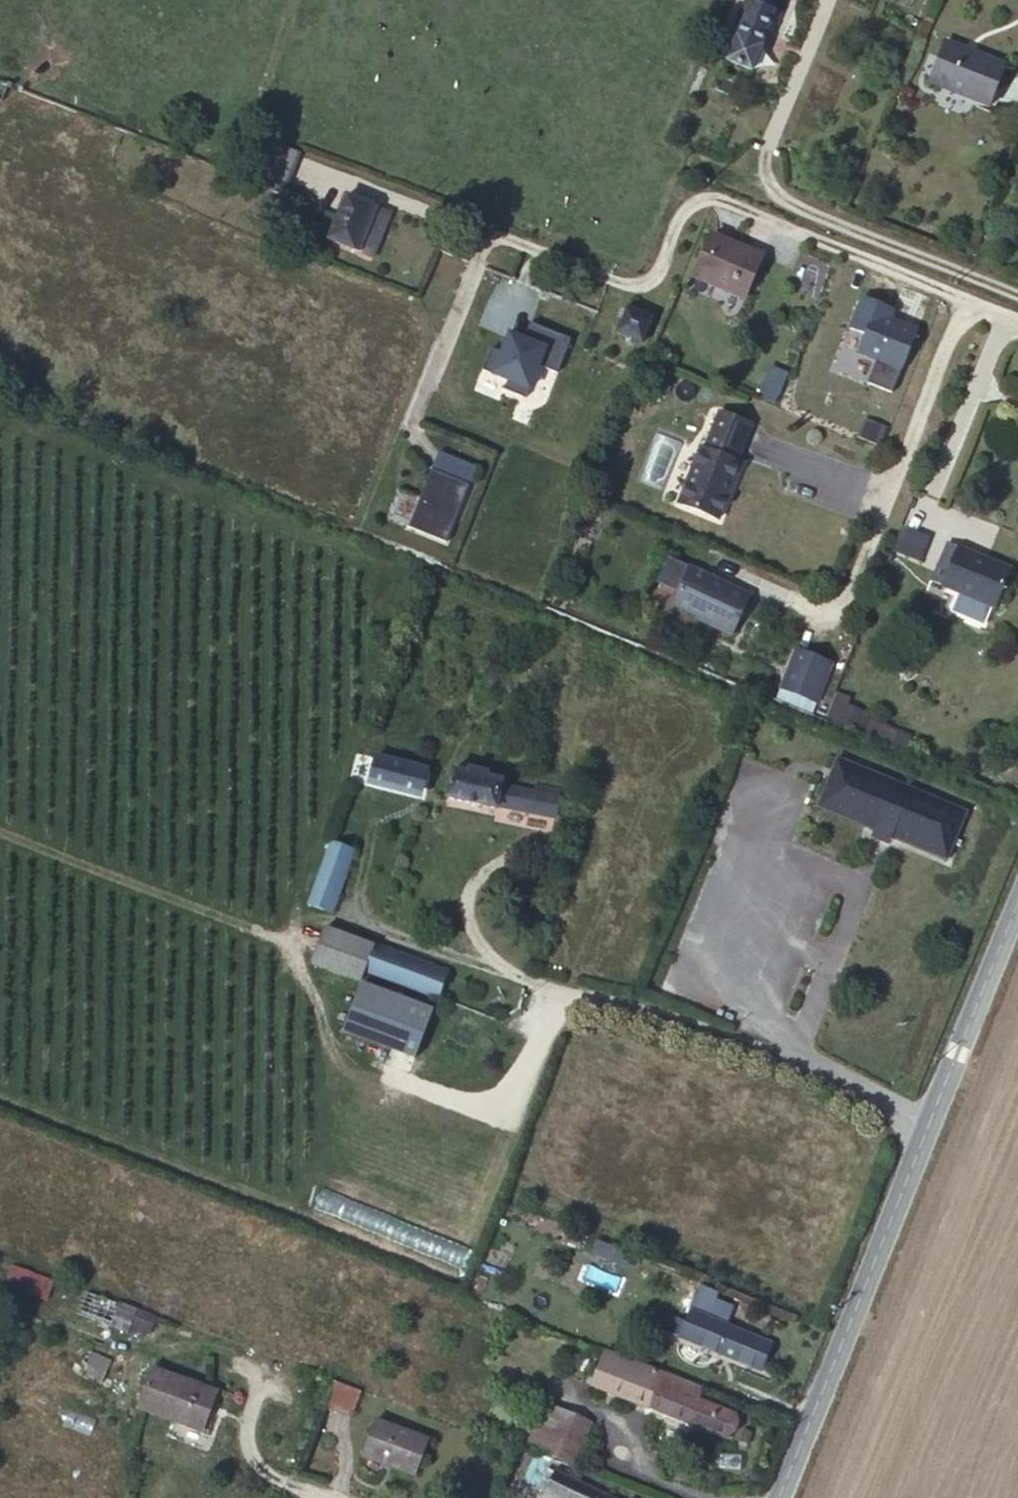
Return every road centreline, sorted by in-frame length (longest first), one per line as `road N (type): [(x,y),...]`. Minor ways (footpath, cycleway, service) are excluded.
road 1 (secondary): [(774,1497),(1017,904)]
road 2 (track): [(280,938),(0,834)]

